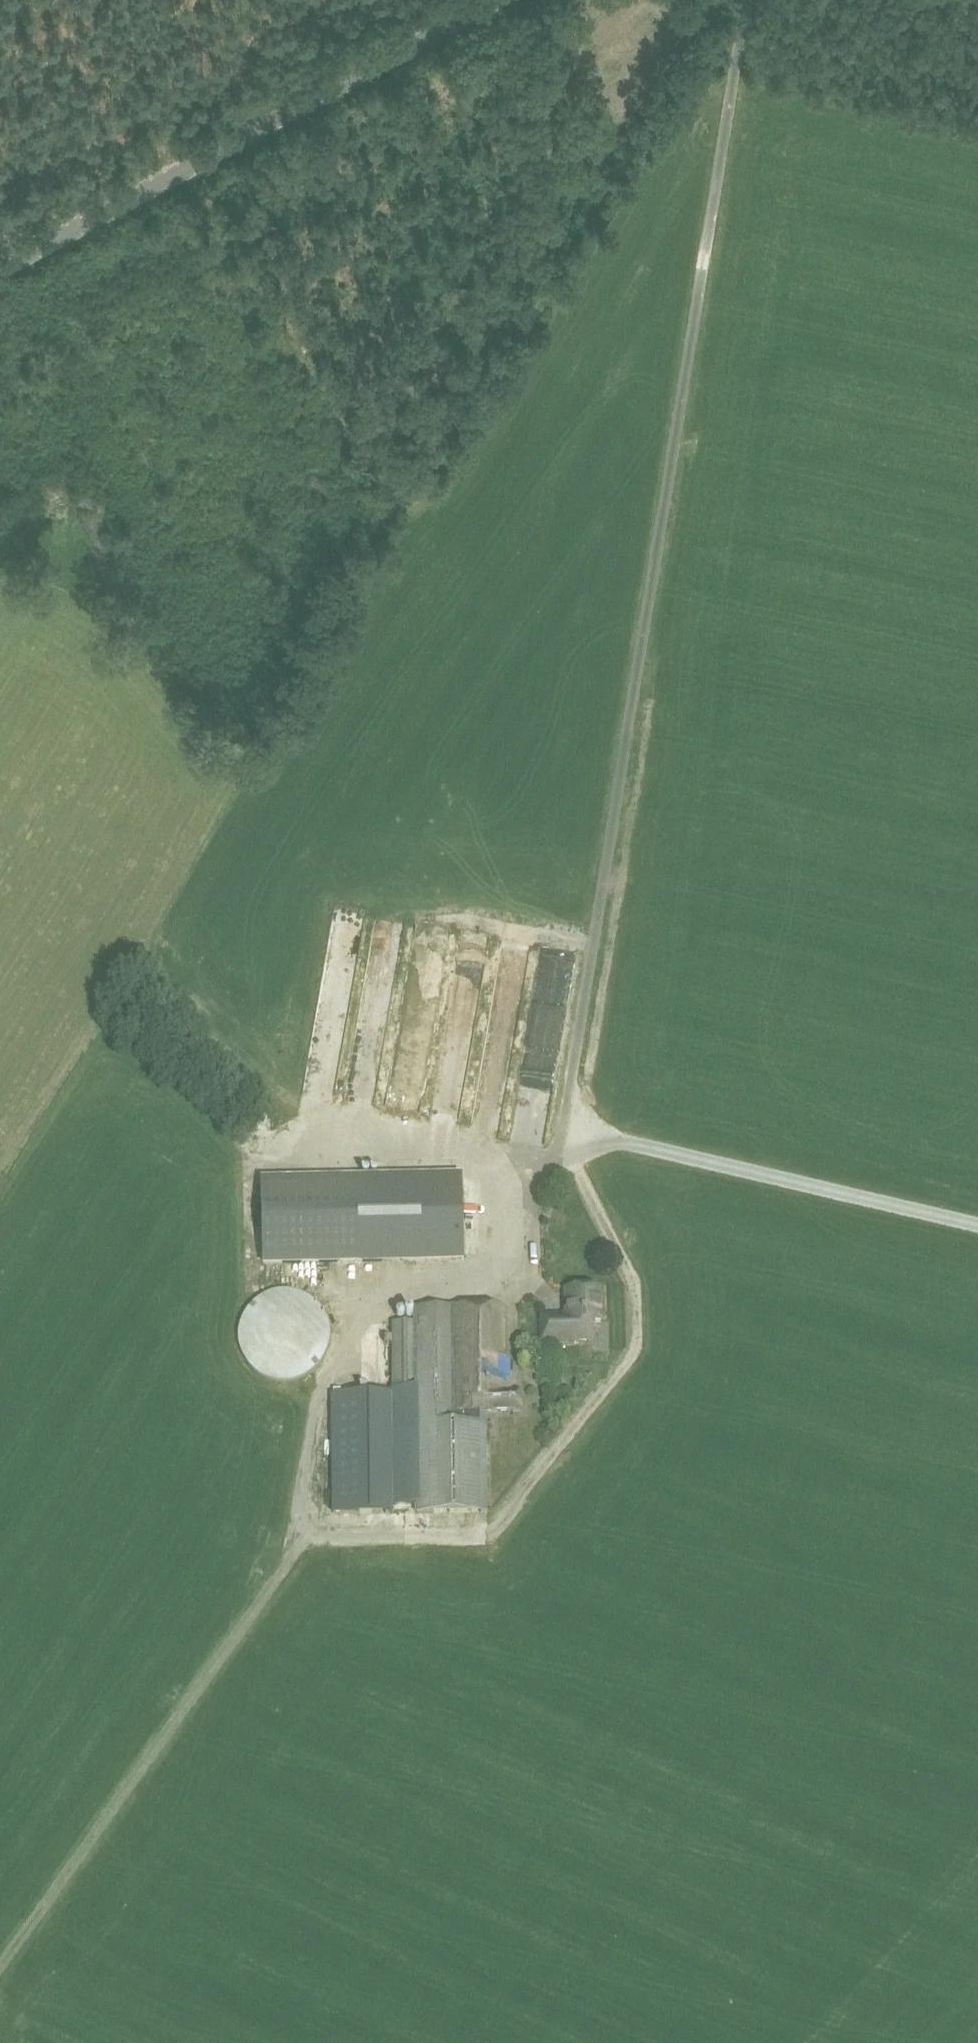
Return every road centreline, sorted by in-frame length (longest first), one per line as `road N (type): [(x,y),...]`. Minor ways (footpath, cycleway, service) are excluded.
road 1 (track): [(500,1517),(485,1534),(310,1538),(0,1956)]
road 2 (unclassified): [(0,257),(500,0)]
road 3 (track): [(977,1209),(721,1135),(655,1127),(565,1153)]
road 4 (track): [(323,1386),(310,1538)]

